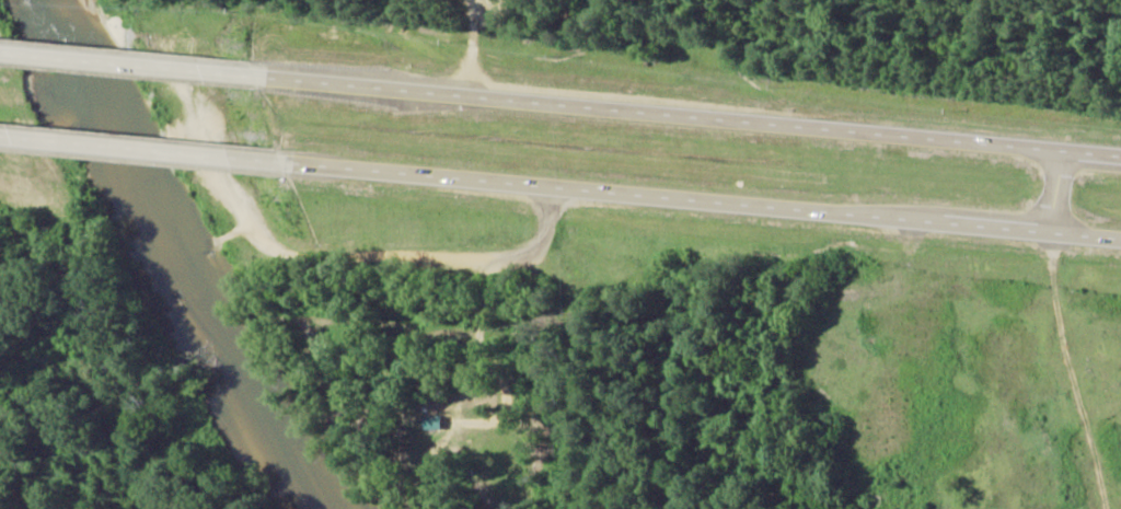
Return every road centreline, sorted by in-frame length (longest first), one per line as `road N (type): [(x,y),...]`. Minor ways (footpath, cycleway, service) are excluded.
road 1 (trunk): [(1120,158),(270,79)]
road 2 (trunk): [(288,164),(1120,239)]
road 3 (trunk): [(0,137),(288,164)]
road 4 (trunk): [(270,79),(0,54)]

